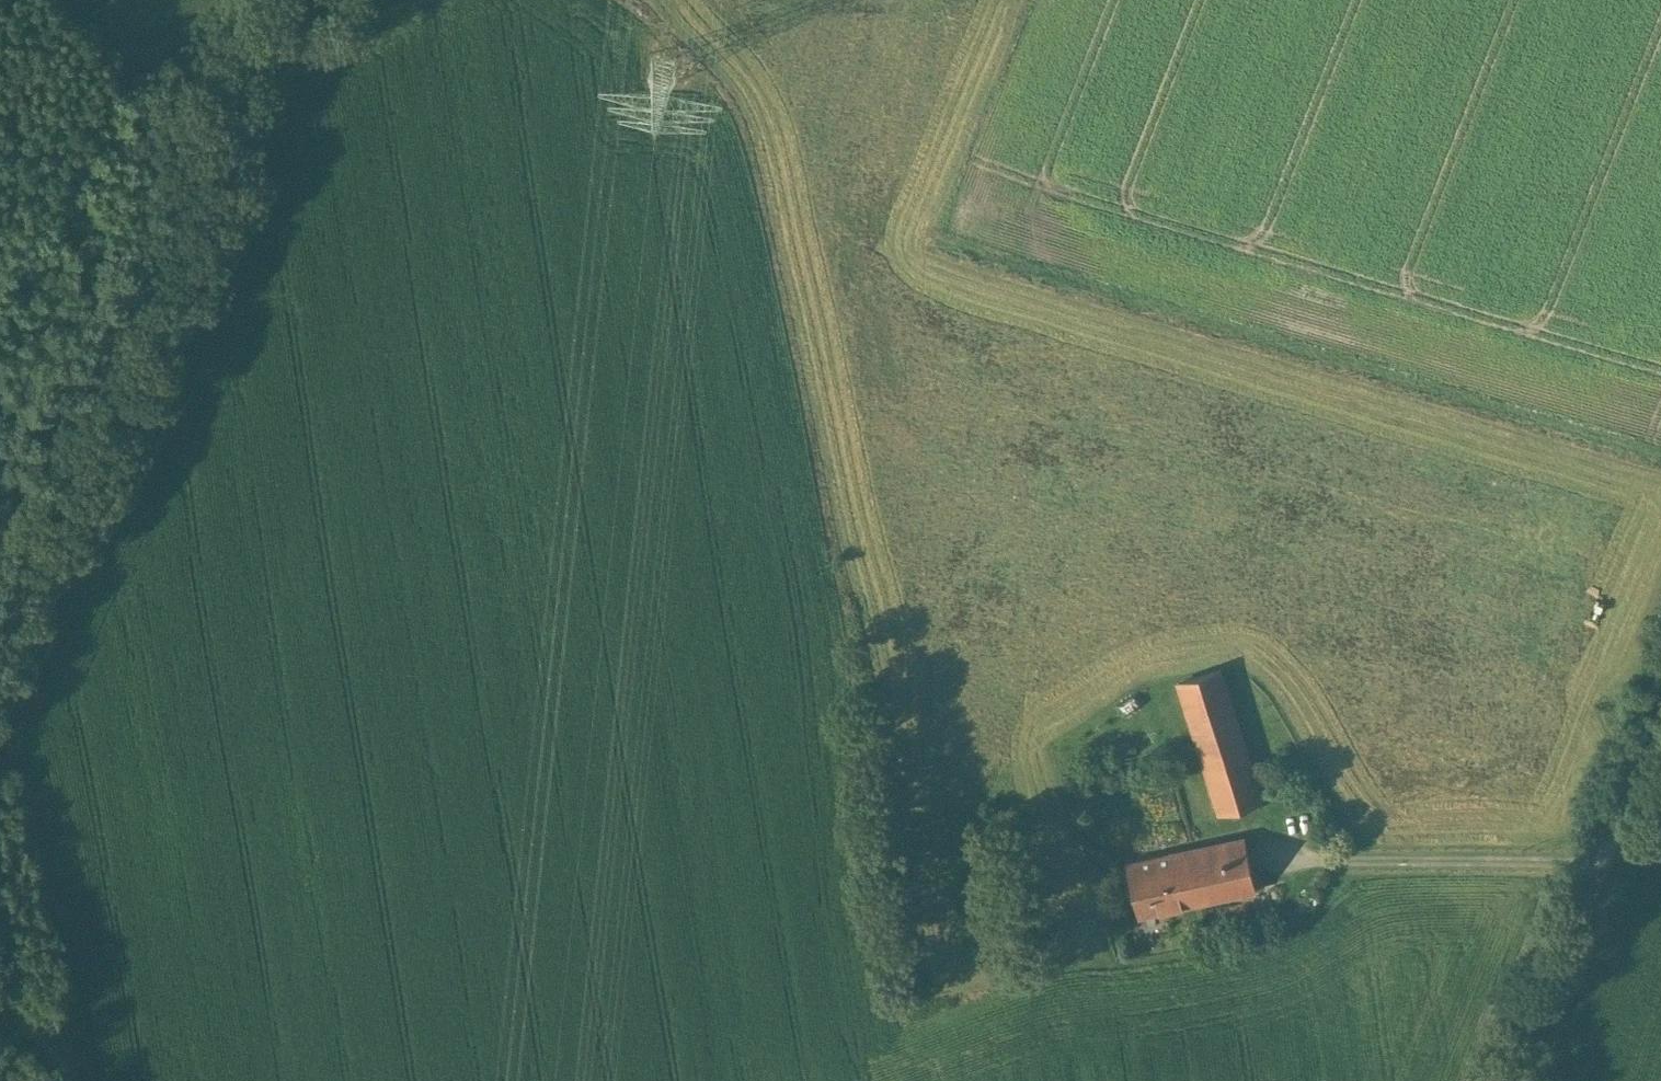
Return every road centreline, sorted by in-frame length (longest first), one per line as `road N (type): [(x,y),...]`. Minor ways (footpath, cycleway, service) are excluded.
road 1 (unclassified): [(1660,711),(1518,1080)]

